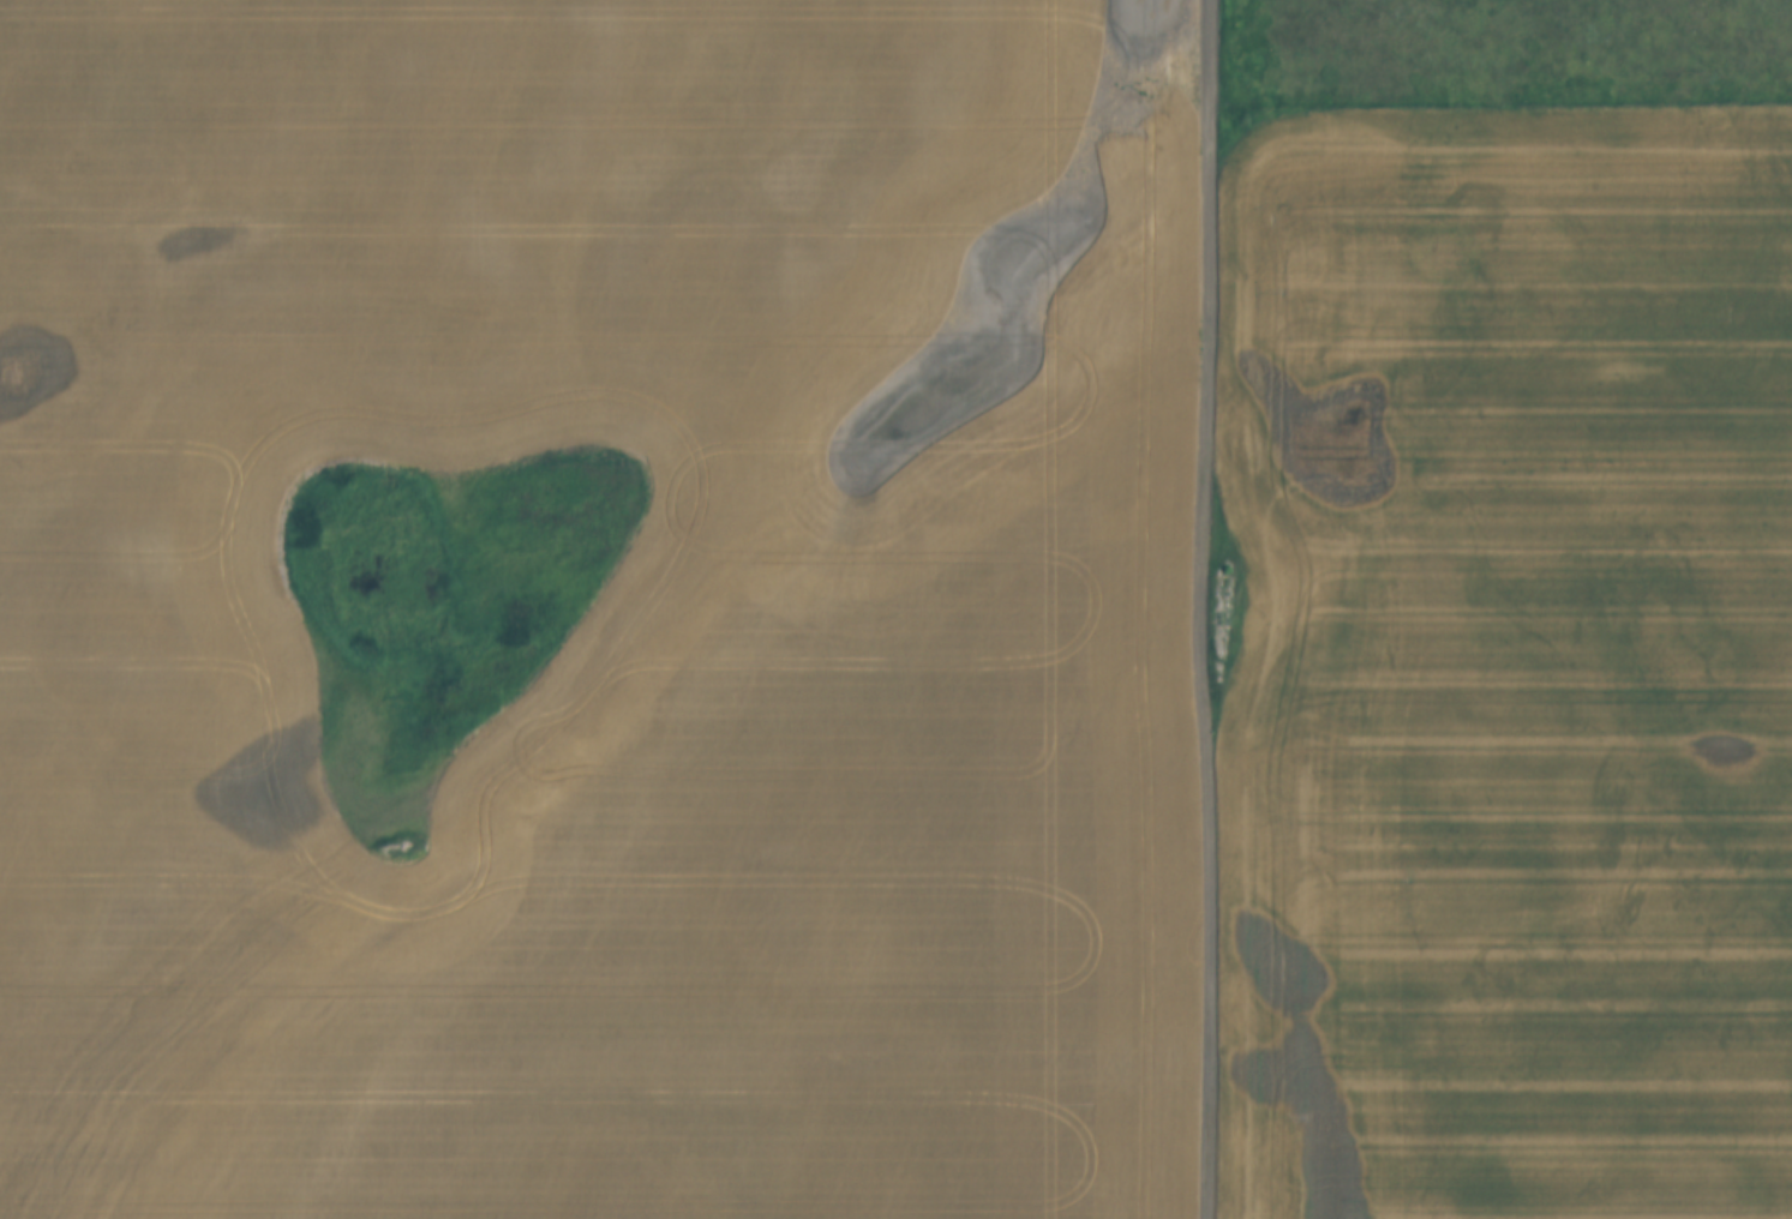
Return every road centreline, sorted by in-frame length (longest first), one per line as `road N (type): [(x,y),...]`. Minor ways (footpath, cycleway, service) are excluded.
road 1 (track): [(1207,1218),(1211,816),(1198,638),(1211,466),(1211,0)]

